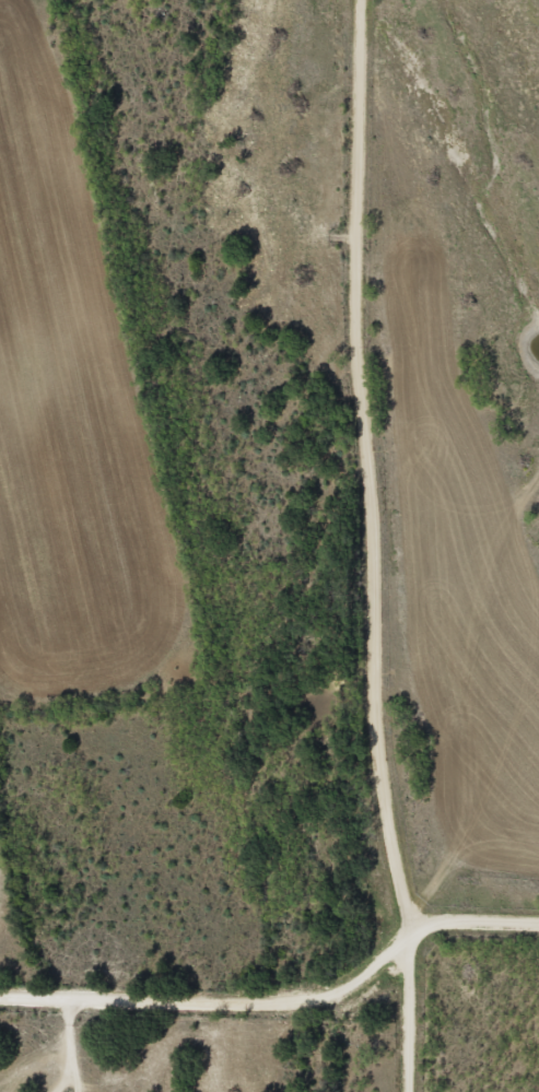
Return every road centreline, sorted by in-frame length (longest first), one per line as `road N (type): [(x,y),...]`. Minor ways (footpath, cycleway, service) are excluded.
road 1 (tertiary): [(411,1091),(411,934),(379,732),(358,302),(361,0)]
road 2 (tertiary): [(538,925),(411,934),(382,968),(321,1003),(0,1001)]
road 3 (residential): [(359,237),(262,221),(152,142),(113,0)]

